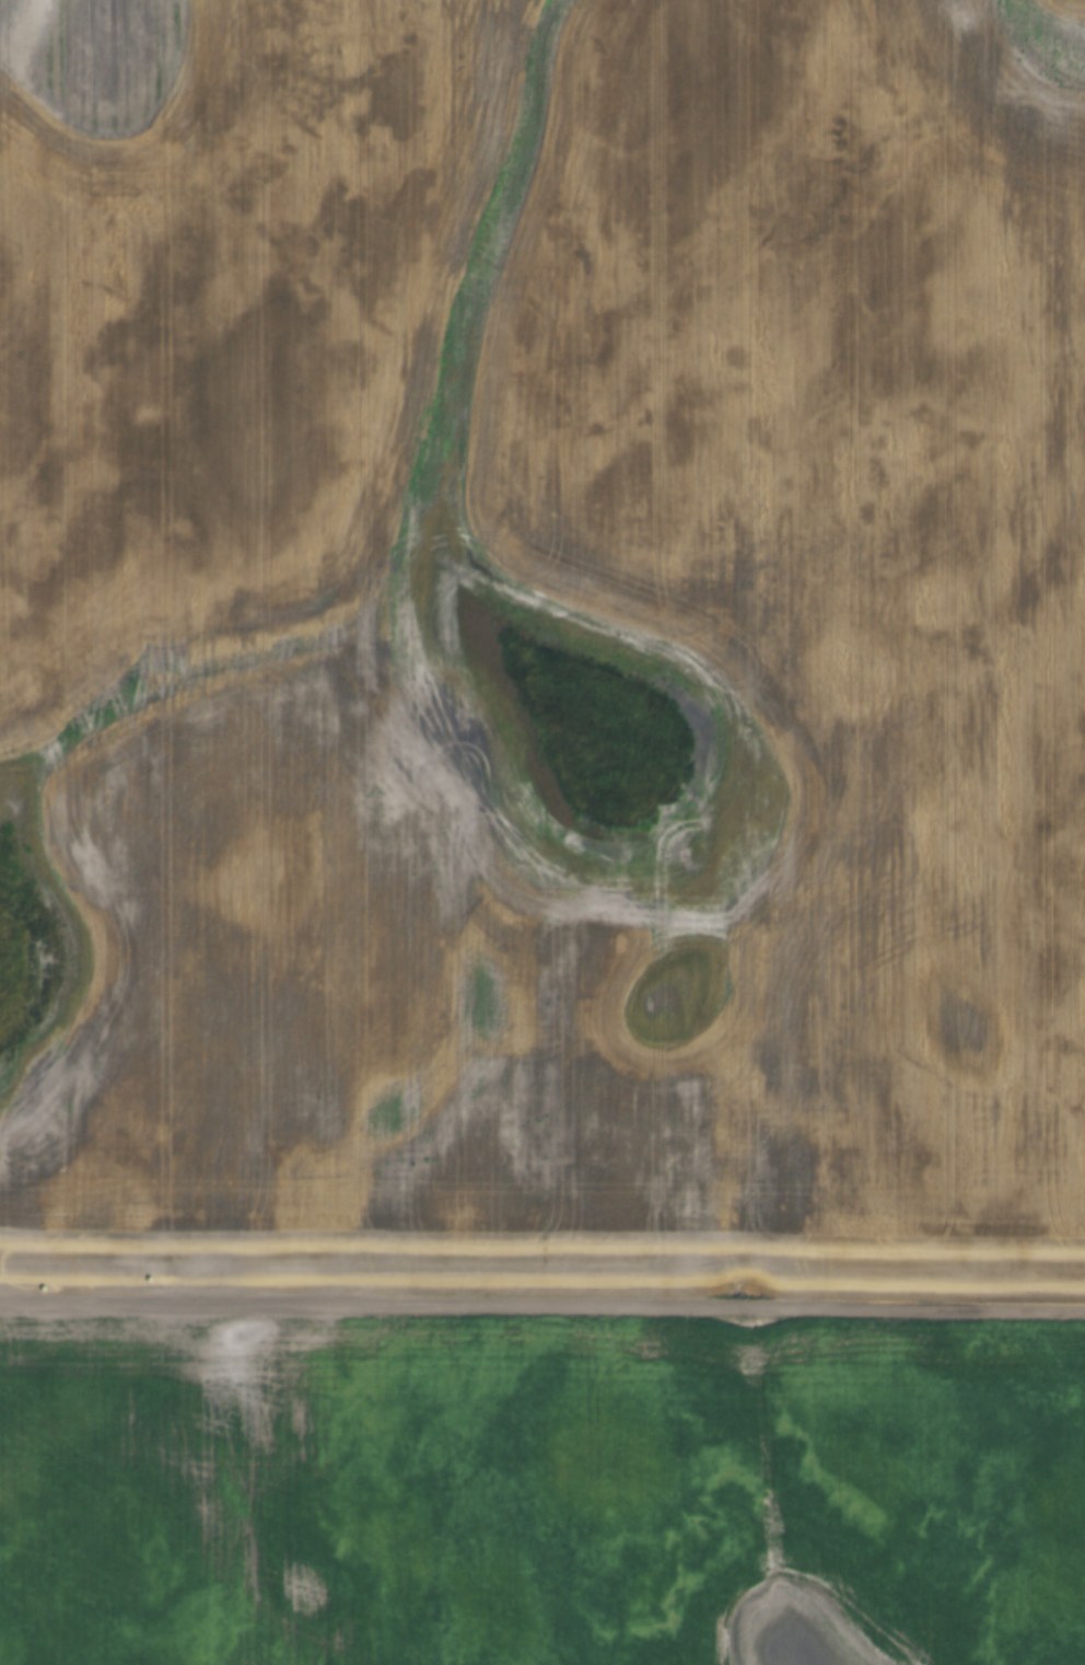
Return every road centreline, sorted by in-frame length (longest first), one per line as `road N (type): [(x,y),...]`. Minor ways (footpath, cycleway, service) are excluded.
road 1 (track): [(1084,1308),(0,1305)]

